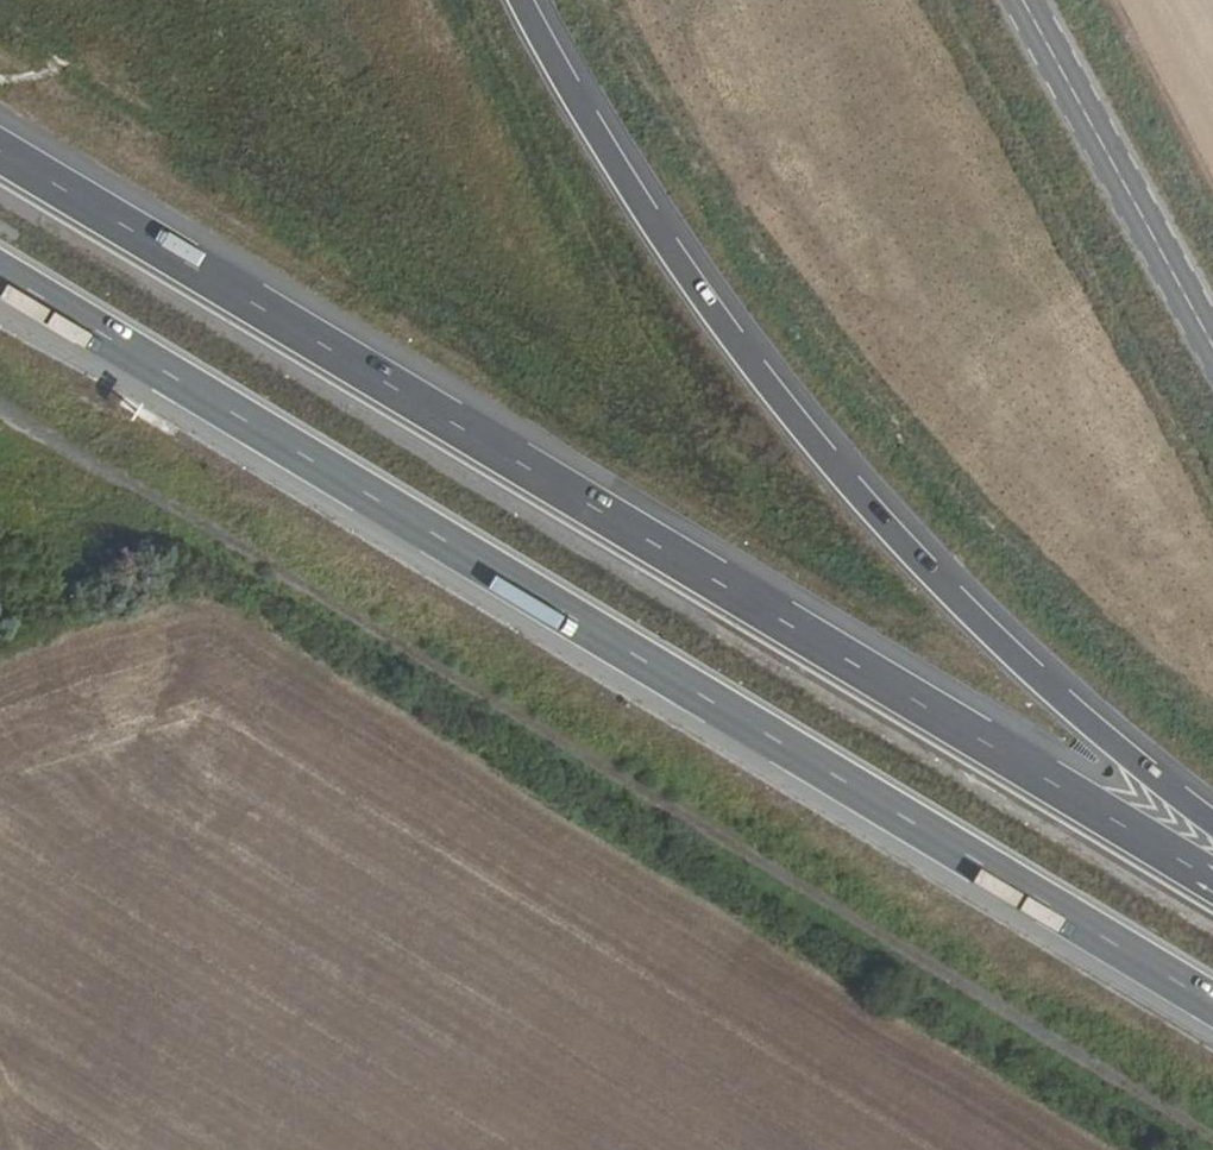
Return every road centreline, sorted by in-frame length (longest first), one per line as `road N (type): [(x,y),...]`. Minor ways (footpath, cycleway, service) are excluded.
road 1 (trunk): [(0,266),(1212,1001)]
road 2 (trunk): [(1212,877),(717,573),(0,152)]
road 3 (track): [(0,412),(1212,1135)]
road 4 (trunk): [(1212,821),(1070,713),(868,522),(727,346),(608,162),(521,0)]
road 5 (tertiary): [(1212,355),(1021,0)]

